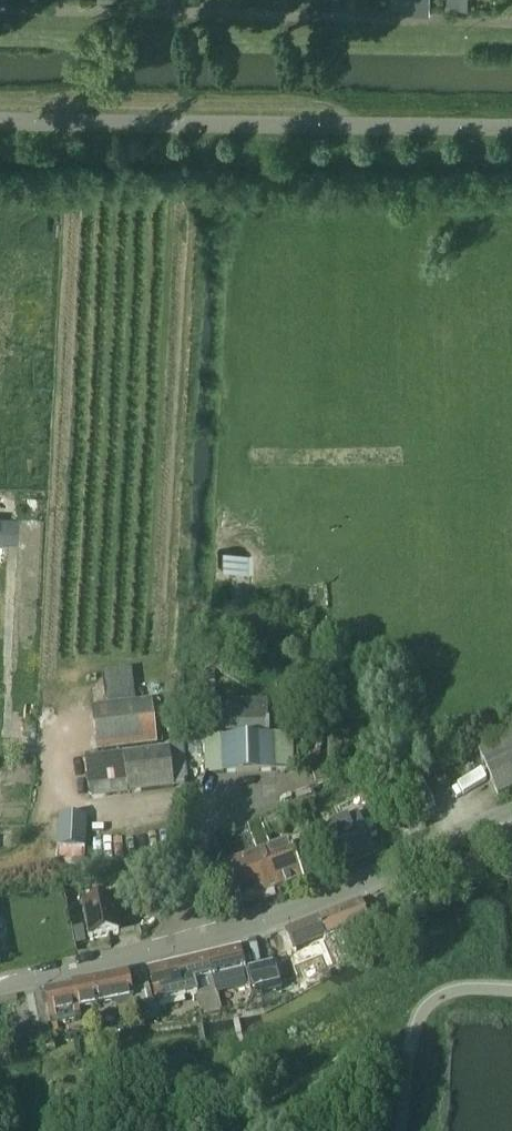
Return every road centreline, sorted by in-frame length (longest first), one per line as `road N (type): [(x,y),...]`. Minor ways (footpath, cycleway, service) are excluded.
road 1 (unclassified): [(0,983),(245,930),(511,813)]

